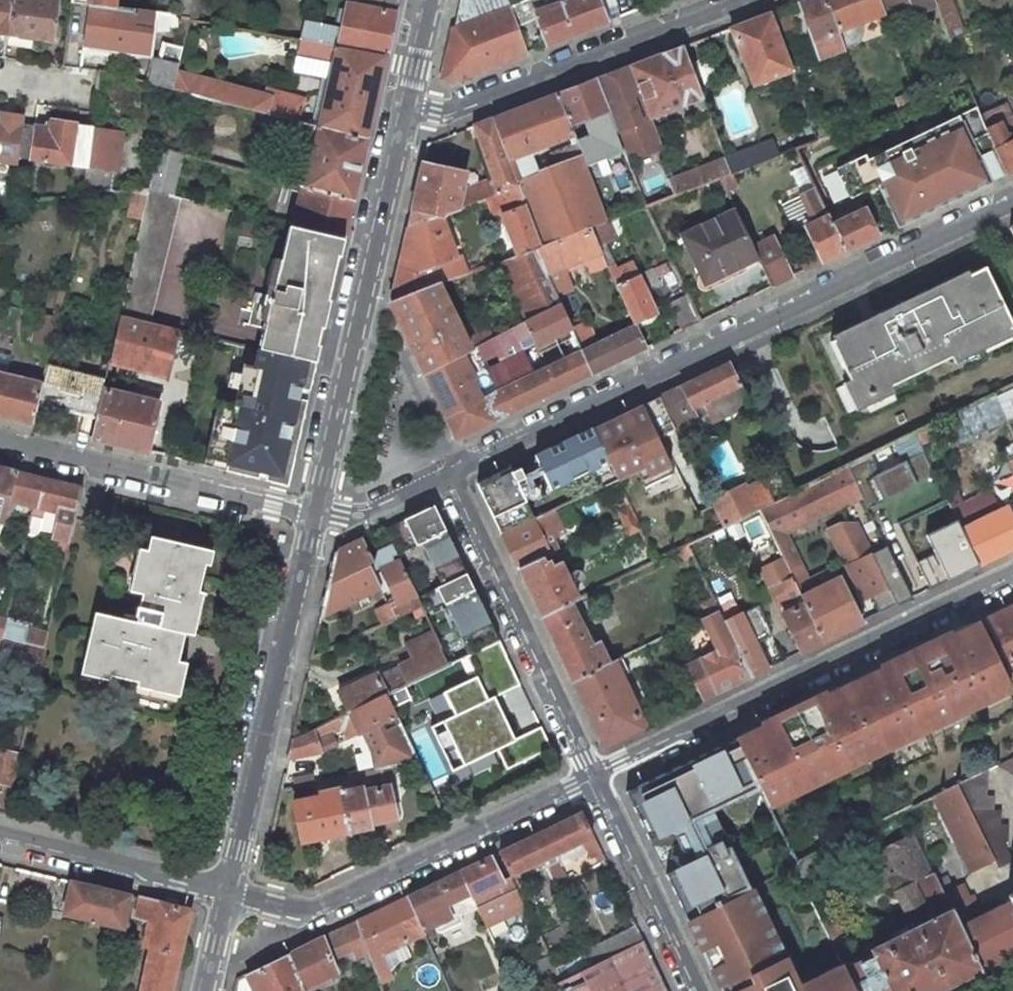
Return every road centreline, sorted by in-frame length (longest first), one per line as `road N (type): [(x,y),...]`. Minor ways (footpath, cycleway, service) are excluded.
road 1 (residential): [(454,469),(1012,200)]
road 2 (residential): [(1012,573),(593,775)]
road 3 (unclassified): [(409,104),(316,515)]
road 4 (residential): [(593,775),(320,906),(226,893)]
road 5 (residential): [(316,515),(226,893)]
road 6 (residential): [(741,0),(457,108),(409,104)]
road 7 (residential): [(593,775),(454,469)]
road 8 (residential): [(0,439),(316,515)]
road 9 (residential): [(695,990),(593,775)]
road 10 (residential): [(226,893),(0,837)]
road 11 (residential): [(316,515),(351,517),(454,469)]

